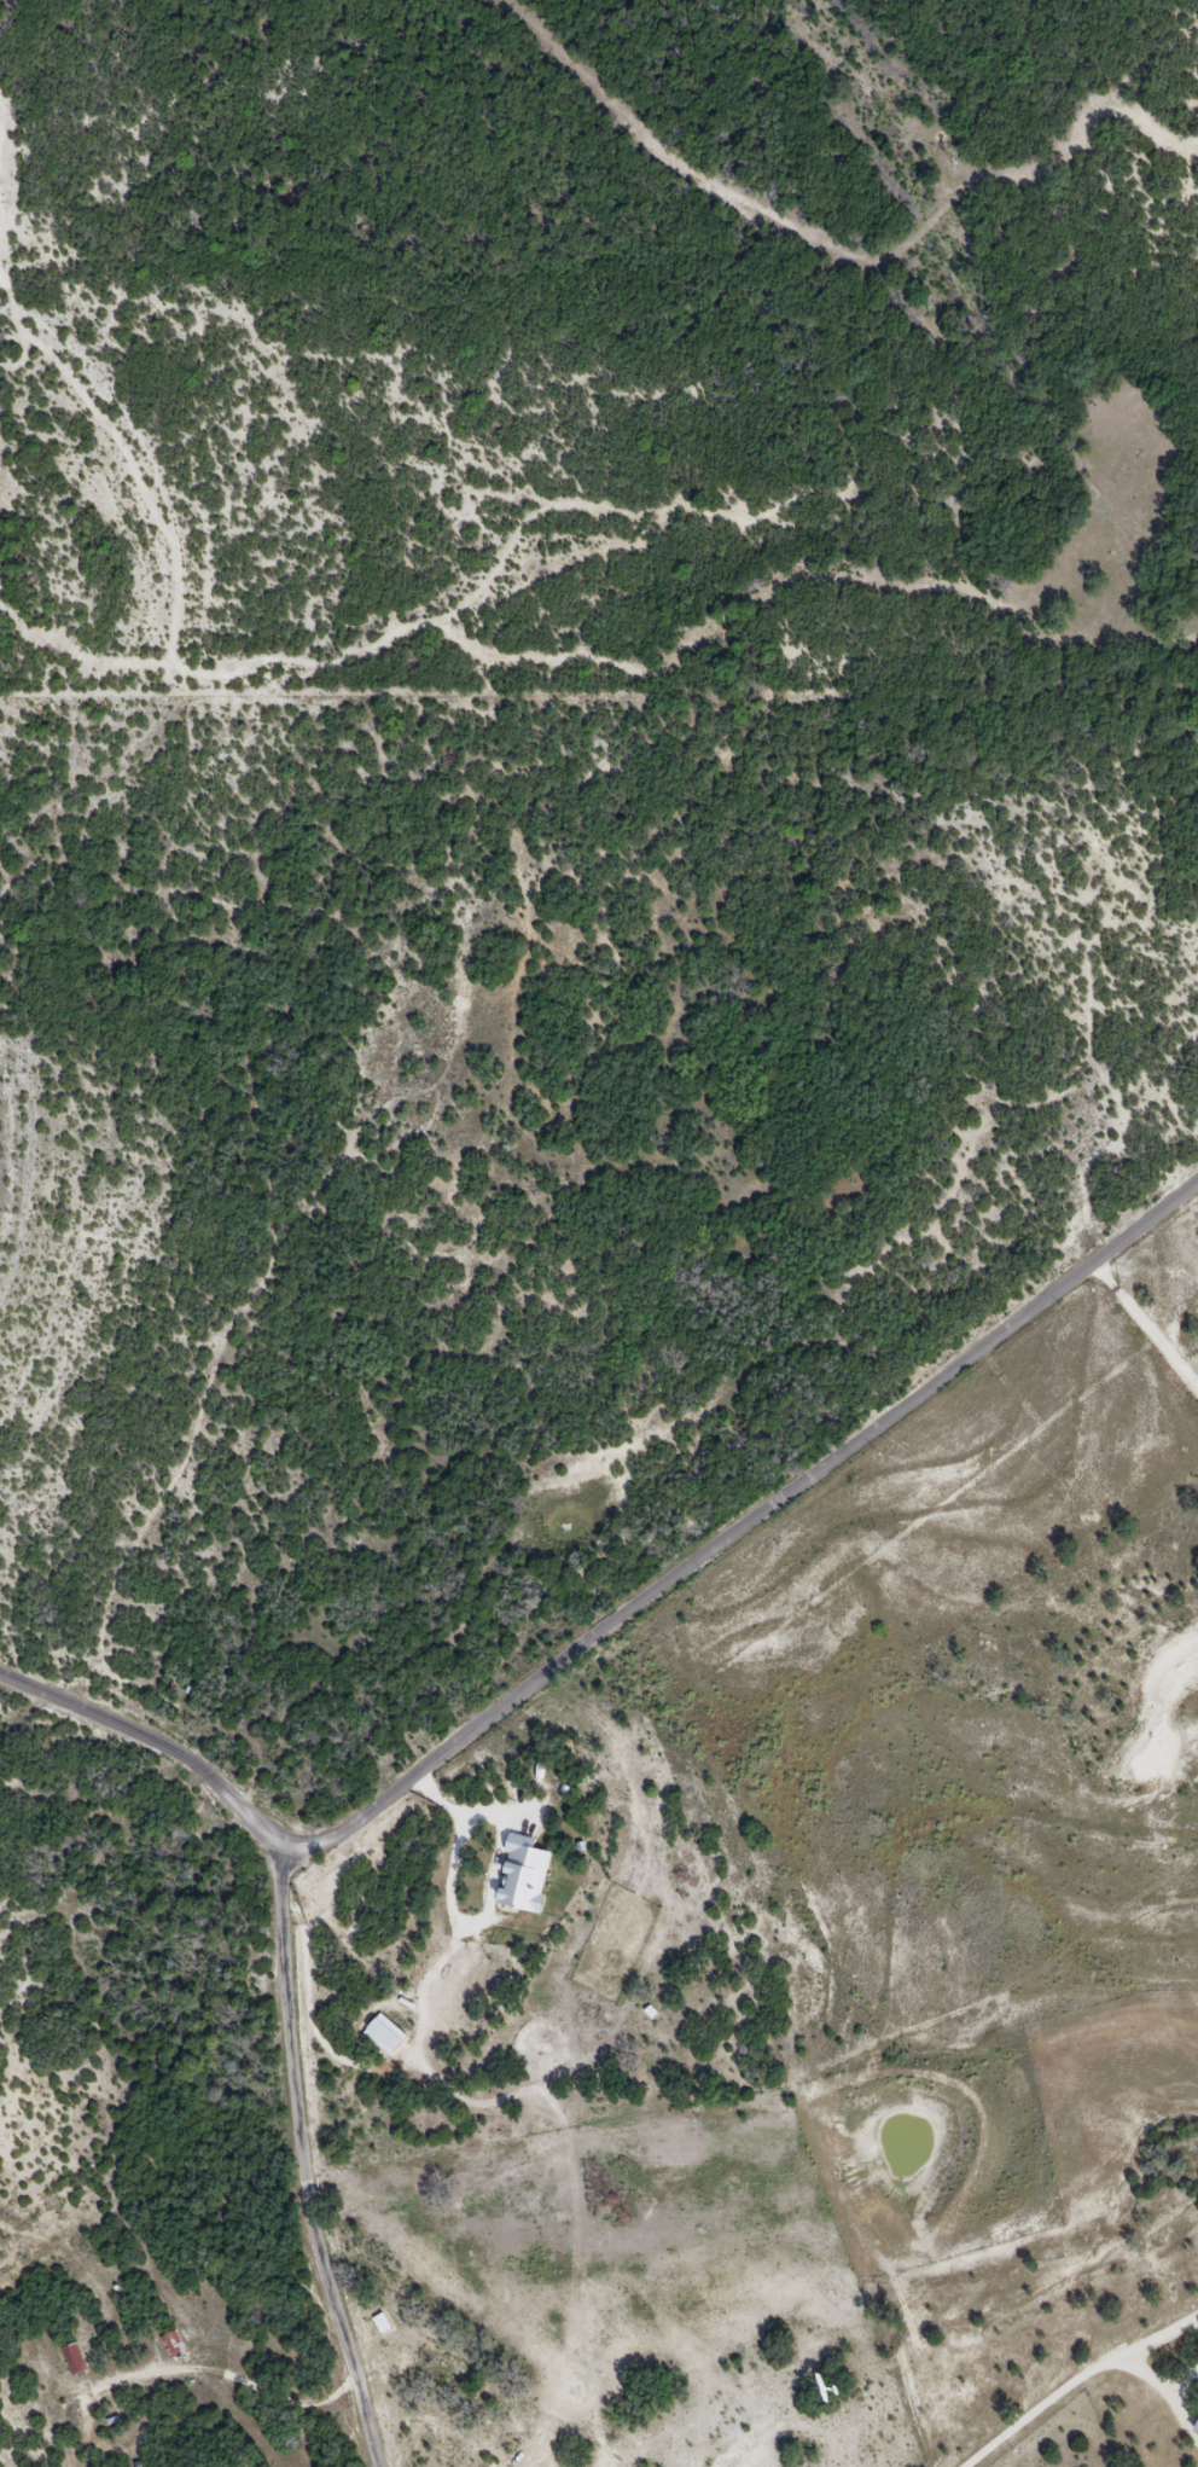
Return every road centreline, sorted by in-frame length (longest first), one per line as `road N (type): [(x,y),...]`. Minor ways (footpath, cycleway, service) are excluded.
road 1 (residential): [(290,1847),(332,1841),(376,1811),(1092,1267)]
road 2 (residential): [(377,2466),(310,2183),(285,1899),(290,1847)]
road 3 (residential): [(290,1847),(255,1828),(171,1749),(0,1675)]
road 4 (residential): [(1092,1267),(1197,1184)]

